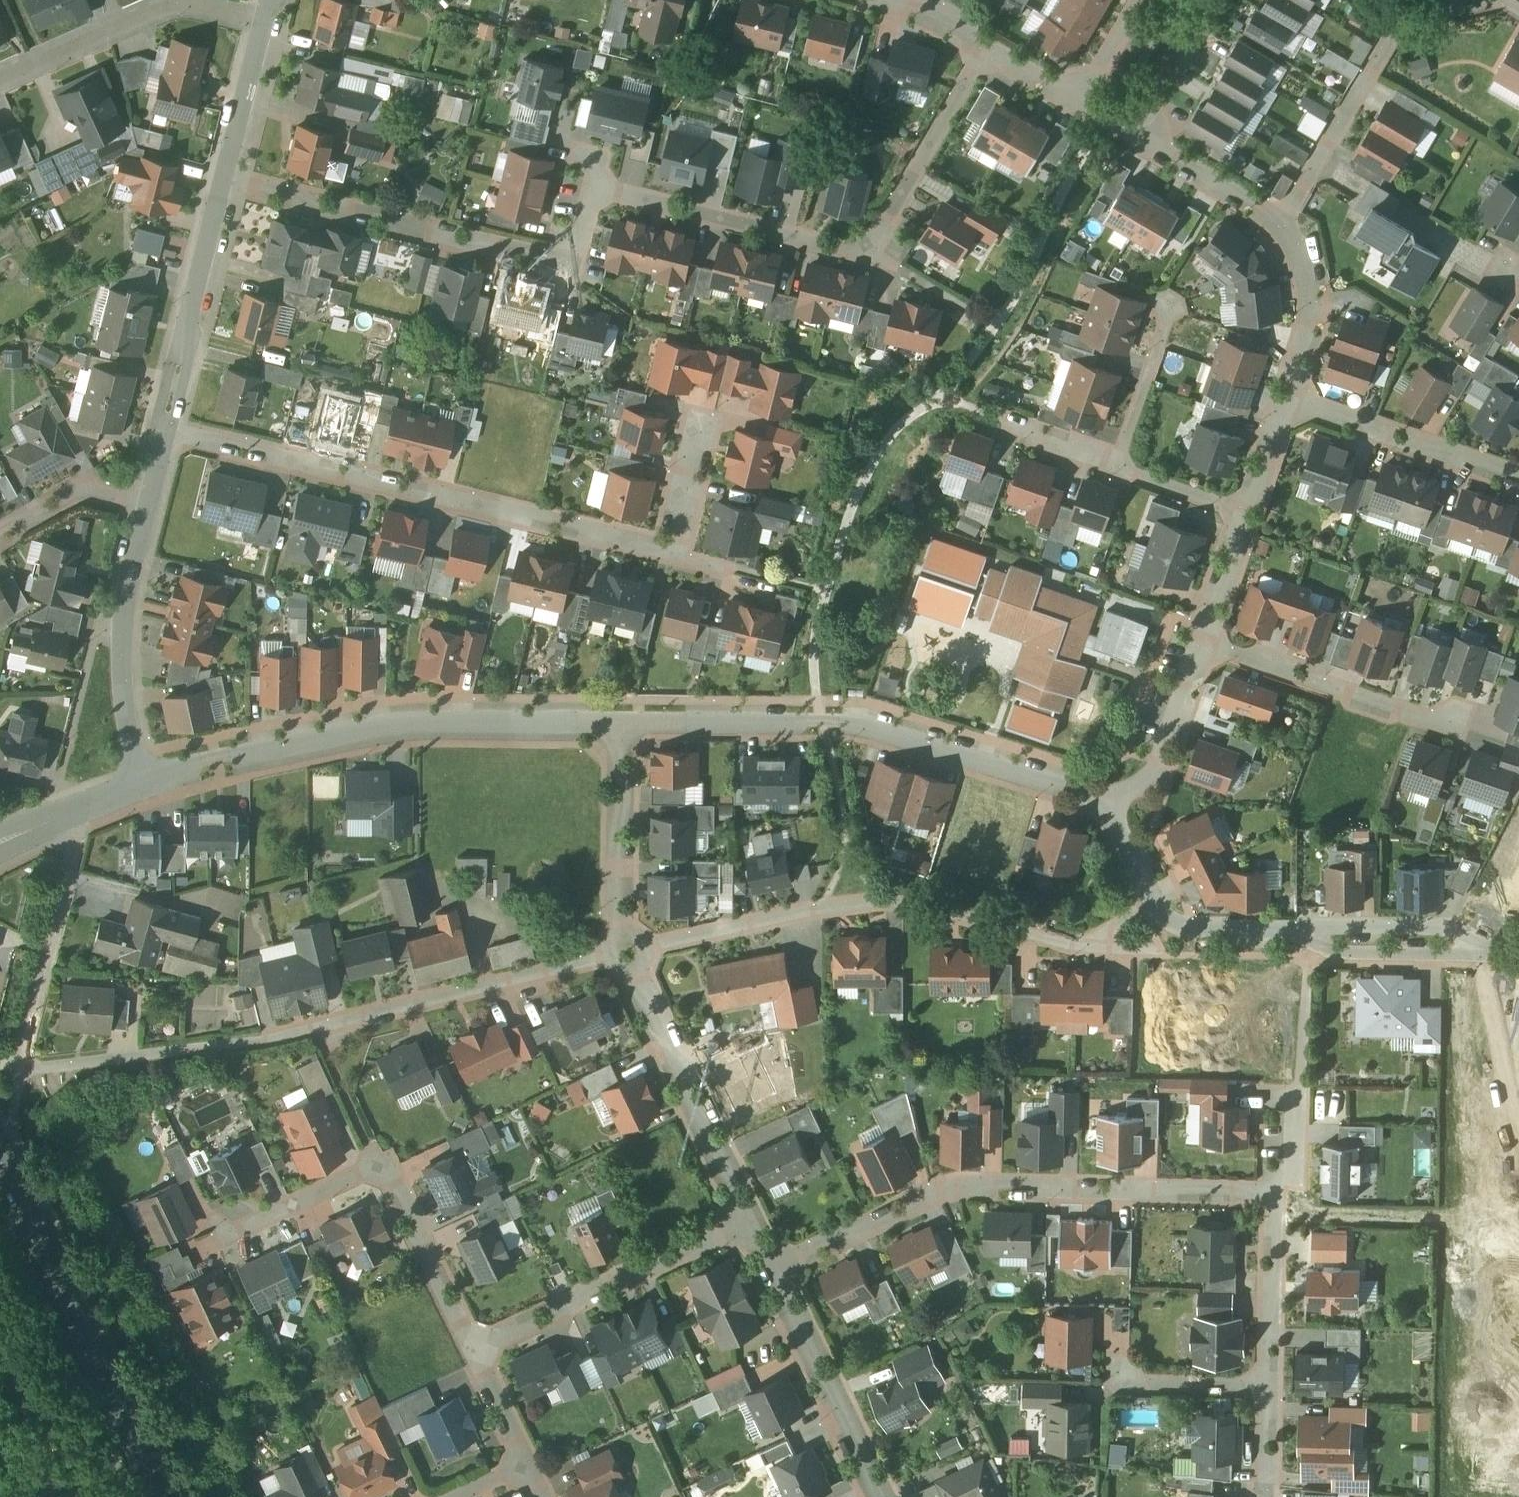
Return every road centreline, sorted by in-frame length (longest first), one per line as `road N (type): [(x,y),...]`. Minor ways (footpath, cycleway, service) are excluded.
road 1 (residential): [(226,184),(564,264),(602,190),(865,251),(985,32)]
road 2 (residential): [(69,815),(74,847),(22,1051),(39,1067),(316,1030),(624,949)]
road 3 (residential): [(166,434),(672,555),(705,416)]
road 4 (residential): [(624,949),(829,907),(886,903),(943,907),(1071,943),(1099,944),(1155,900)]
road 5 (residential): [(771,1266),(935,1193),(1280,1193)]
road 6 (residential): [(620,724),(875,728),(1063,785),(1107,790)]
road 7 (residential): [(145,782),(394,724),(620,724)]
road 8 (secondary): [(0,1169),(159,1496)]
road 9 (residential): [(751,1222),(472,1353)]
road 10 (residential): [(624,949),(751,1222)]
road 11 (residential): [(151,496),(128,583),(122,669),(145,782)]
road 12 (residential): [(0,81),(167,11),(206,9),(267,21)]
road 13 (residential): [(1205,643),(1453,726)]
road 14 (residential): [(226,184),(166,434)]
road 15 (residential): [(771,1266),(883,1496)]
road 16 (residential): [(1287,403),(1498,481),(1518,476)]
road 17 (residential): [(1399,14),(1283,217)]
road 18 (residential): [(620,724),(624,949)]
road 19 (residential): [(388,1169),(472,1353)]
road 20 (residential): [(1287,403),(1312,290),(1305,249),(1283,217)]
road 21 (residential): [(1116,462),(936,388)]
road 22 (residential): [(1309,931),(1334,953),(1490,952)]
road 23 (residential): [(1271,1381),(1280,1193)]
road 24 (residential): [(1490,952),(1447,927),(1309,931)]
road 25 (residential): [(1107,790),(1149,773),(1205,643)]
road 26 (residential): [(1283,217),(1132,123)]
road 27 (residential): [(267,21),(226,184)]
road 28 (residential): [(1111,1370),(1111,1378),(1271,1381)]
road 29 (residential): [(151,496),(87,484),(0,537)]
road 30 (residential): [(1309,931),(1201,928),(1155,900)]
road 31 (residential): [(1116,462),(1170,310)]
road 32 (residential): [(388,1169),(243,1231)]
road 33 (residential): [(1250,517),(1116,462)]
road 34 (residential): [(1132,123),(1205,0)]
road 35 (residential): [(1205,643),(1250,517)]
road 36 (residential): [(472,1353),(524,1468)]

